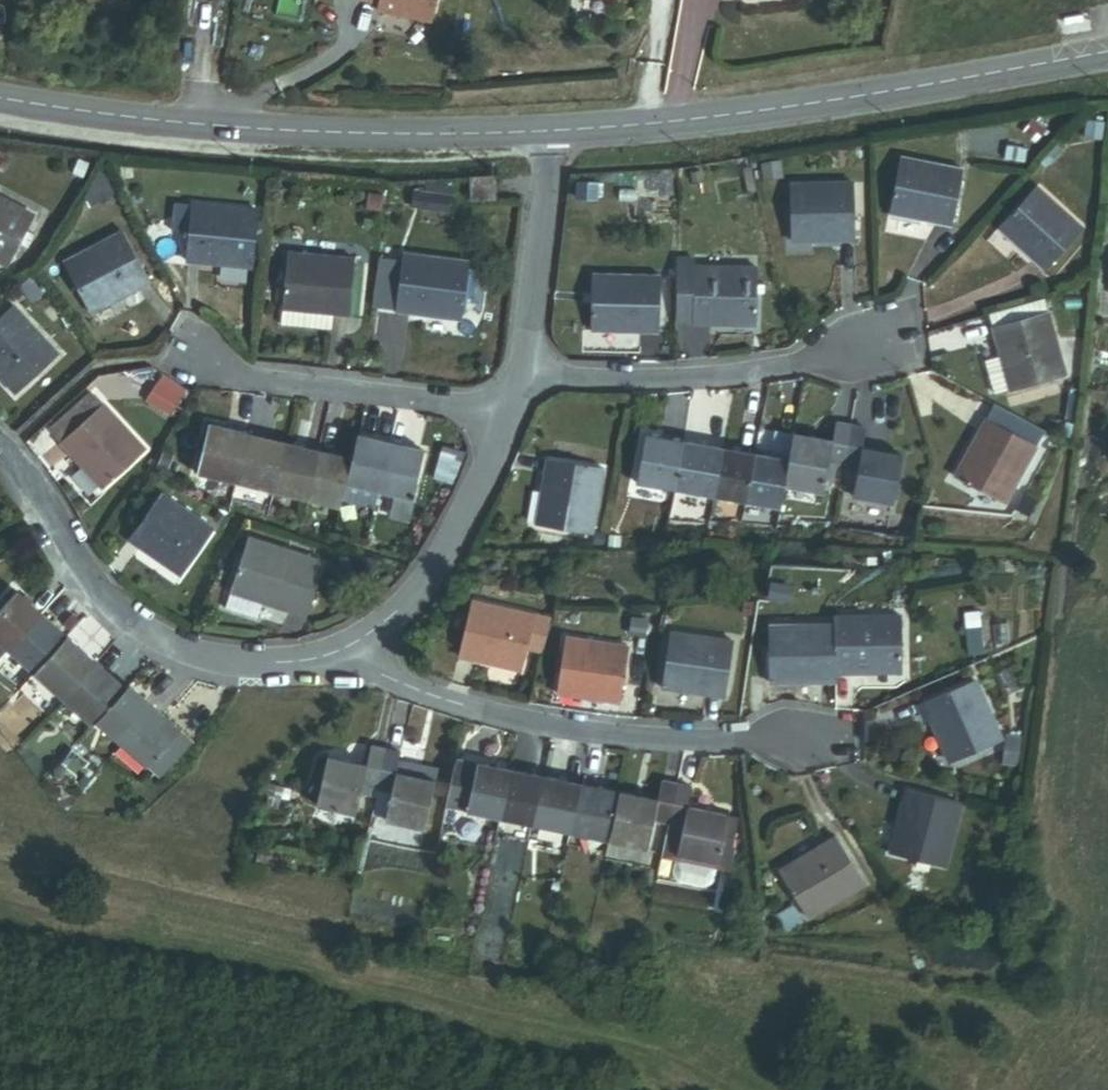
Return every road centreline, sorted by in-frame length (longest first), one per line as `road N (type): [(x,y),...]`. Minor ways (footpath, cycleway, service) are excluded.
road 1 (tertiary): [(1107,51),(834,98),(543,132)]
road 2 (tertiary): [(543,132),(384,133),(78,114),(0,99)]
road 3 (residential): [(813,733),(690,740),(557,726),(448,702),(384,670),(361,649)]
road 4 (residential): [(0,459),(112,611),(176,656),(246,670),(319,664),(361,649)]
road 5 (residential): [(897,335),(807,362),(697,378),(521,372)]
road 6 (residential): [(509,411),(240,377),(191,352)]
road 7 (residential): [(361,649),(430,584),(470,511),(509,411)]
road 8 (residential): [(521,372),(543,132)]

